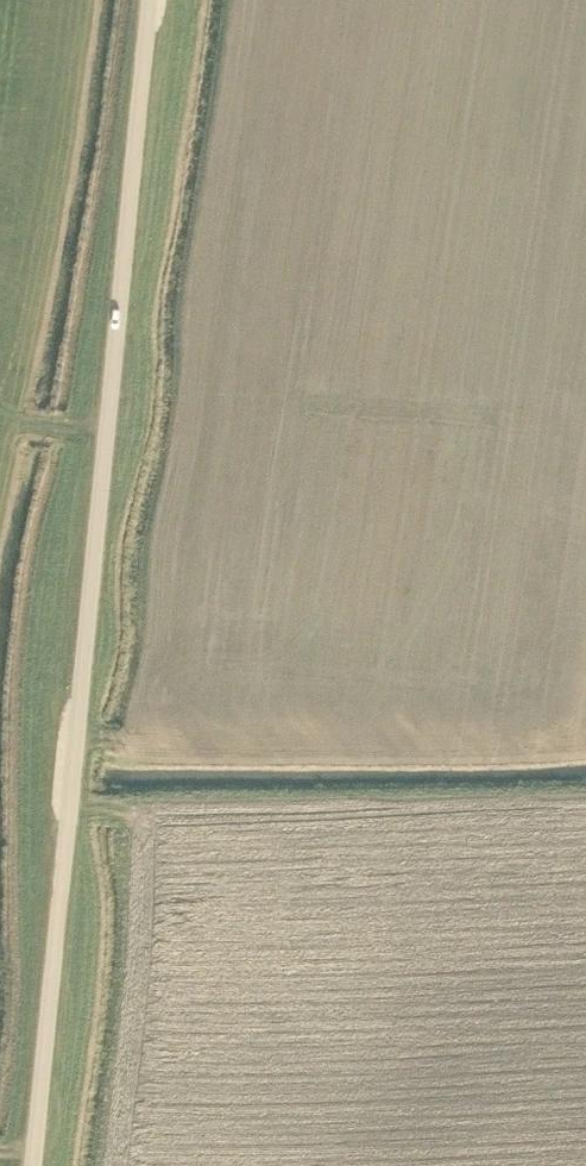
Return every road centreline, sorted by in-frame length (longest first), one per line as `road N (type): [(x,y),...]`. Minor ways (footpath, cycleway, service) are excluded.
road 1 (tertiary): [(34,1165),(150,0)]

